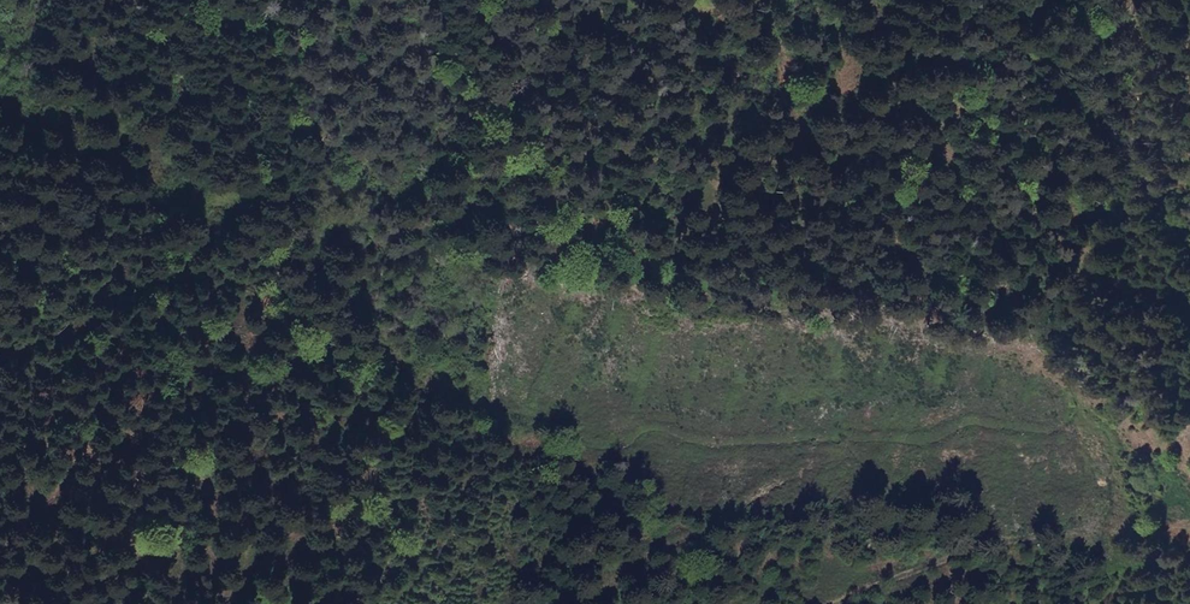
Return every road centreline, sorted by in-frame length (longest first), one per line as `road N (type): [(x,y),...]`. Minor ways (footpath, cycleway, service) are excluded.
road 1 (track): [(1095,0),(1095,14),(1189,177)]

